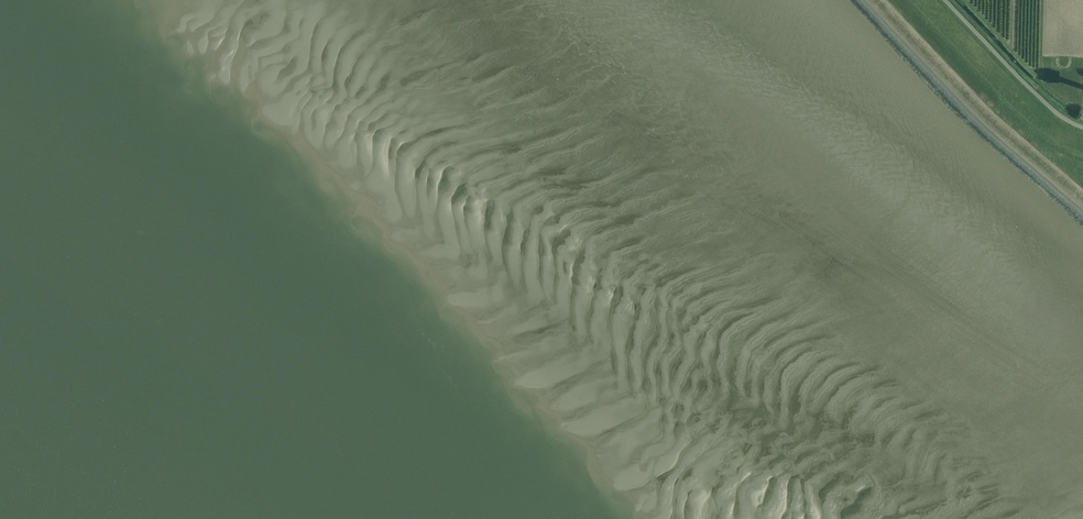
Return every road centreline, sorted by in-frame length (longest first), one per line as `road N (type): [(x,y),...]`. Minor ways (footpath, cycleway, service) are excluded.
road 1 (unclassified): [(945,0),(1051,110),(1082,129)]

